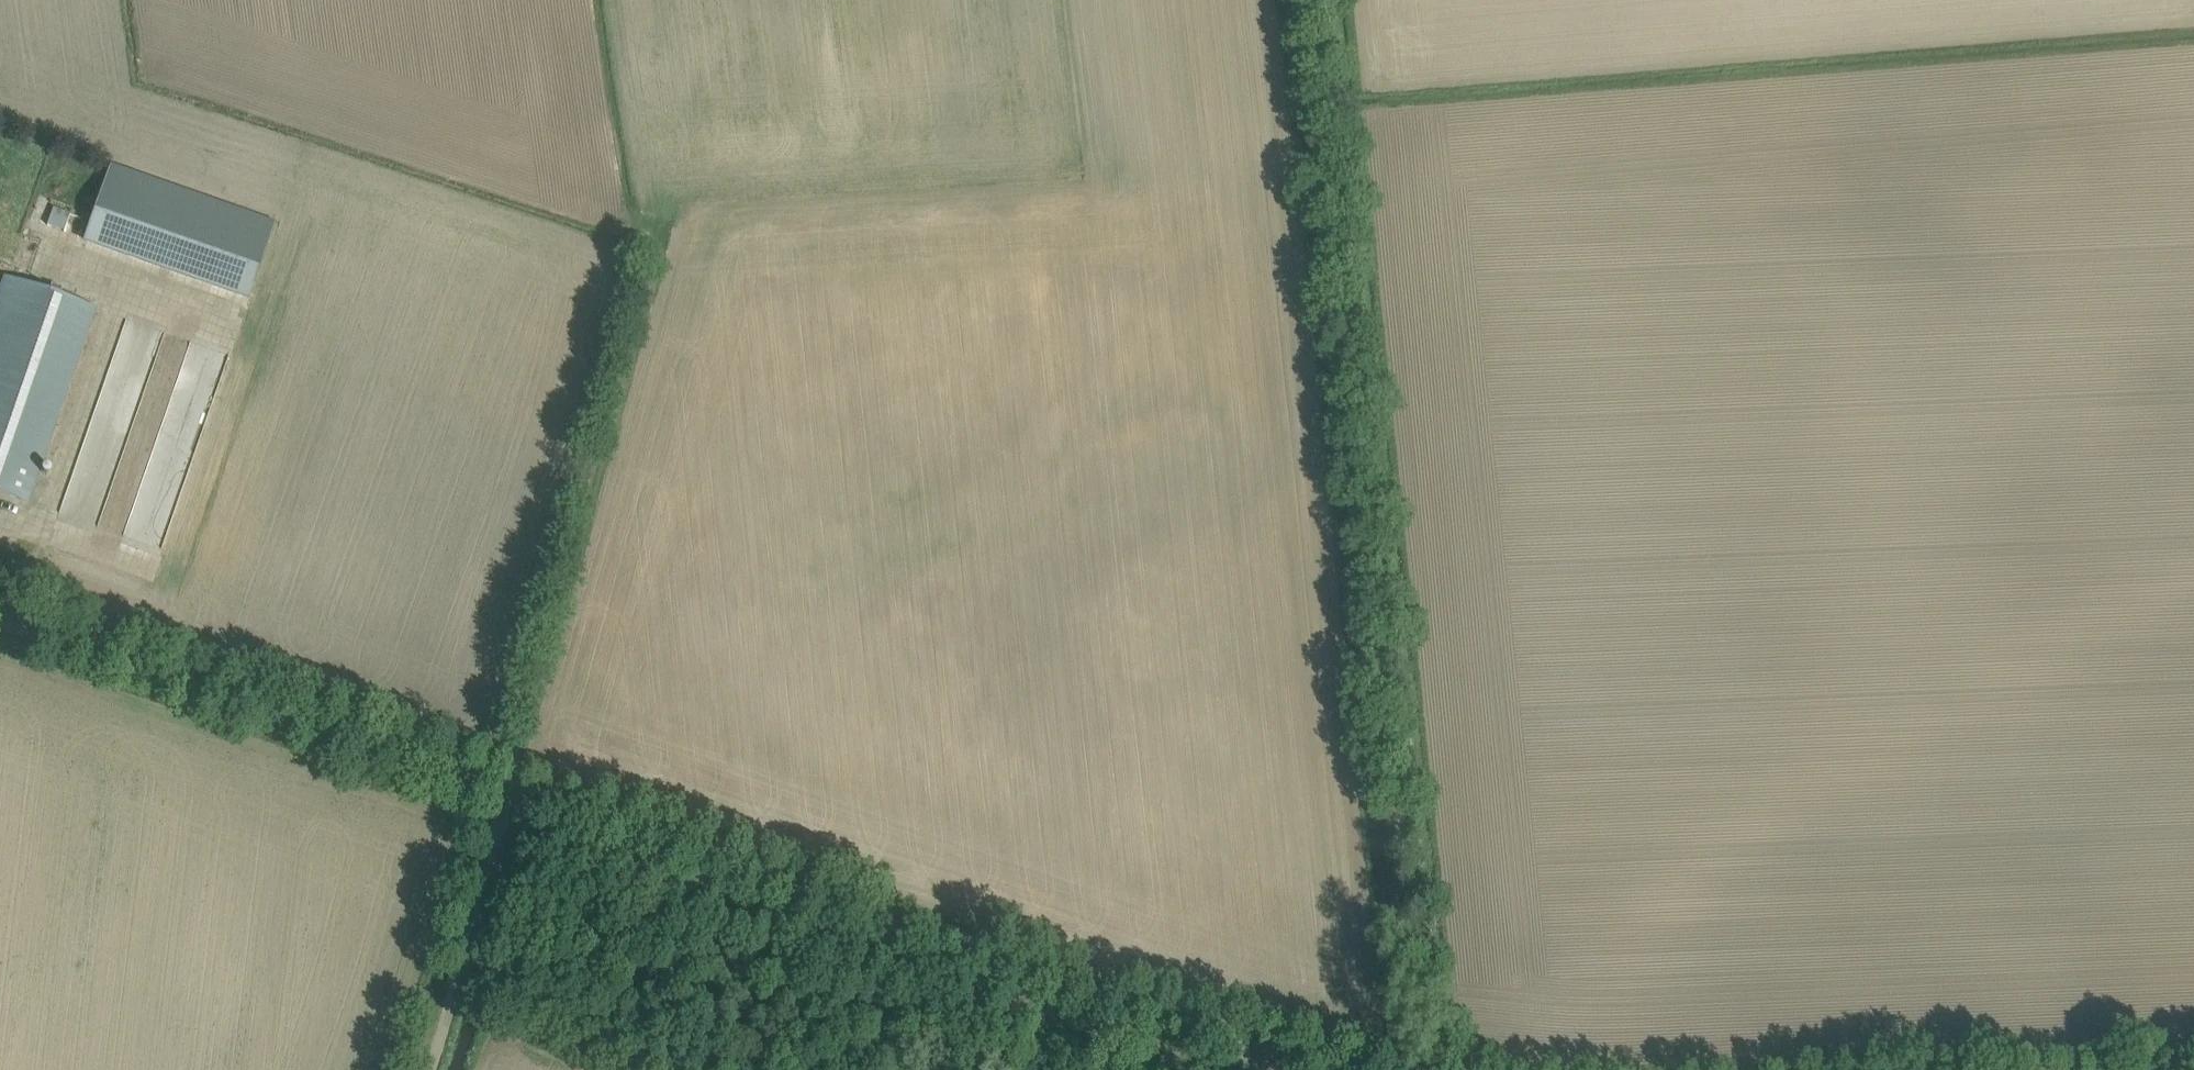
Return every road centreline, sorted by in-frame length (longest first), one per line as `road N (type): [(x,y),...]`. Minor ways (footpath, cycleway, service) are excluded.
road 1 (unclassified): [(1248,1069),(0,631)]

